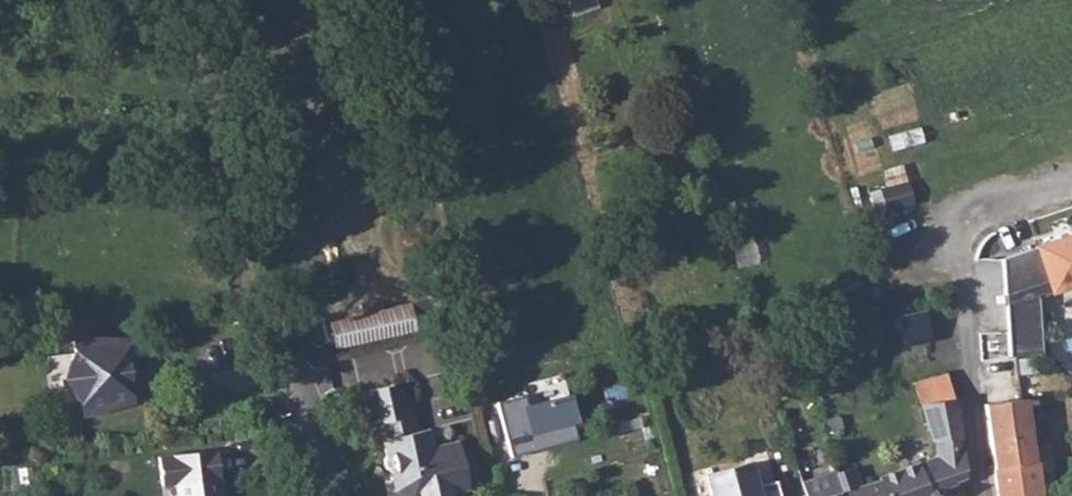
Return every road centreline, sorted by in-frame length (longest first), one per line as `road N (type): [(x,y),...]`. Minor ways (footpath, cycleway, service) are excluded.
road 1 (residential): [(339,495),(297,373)]

